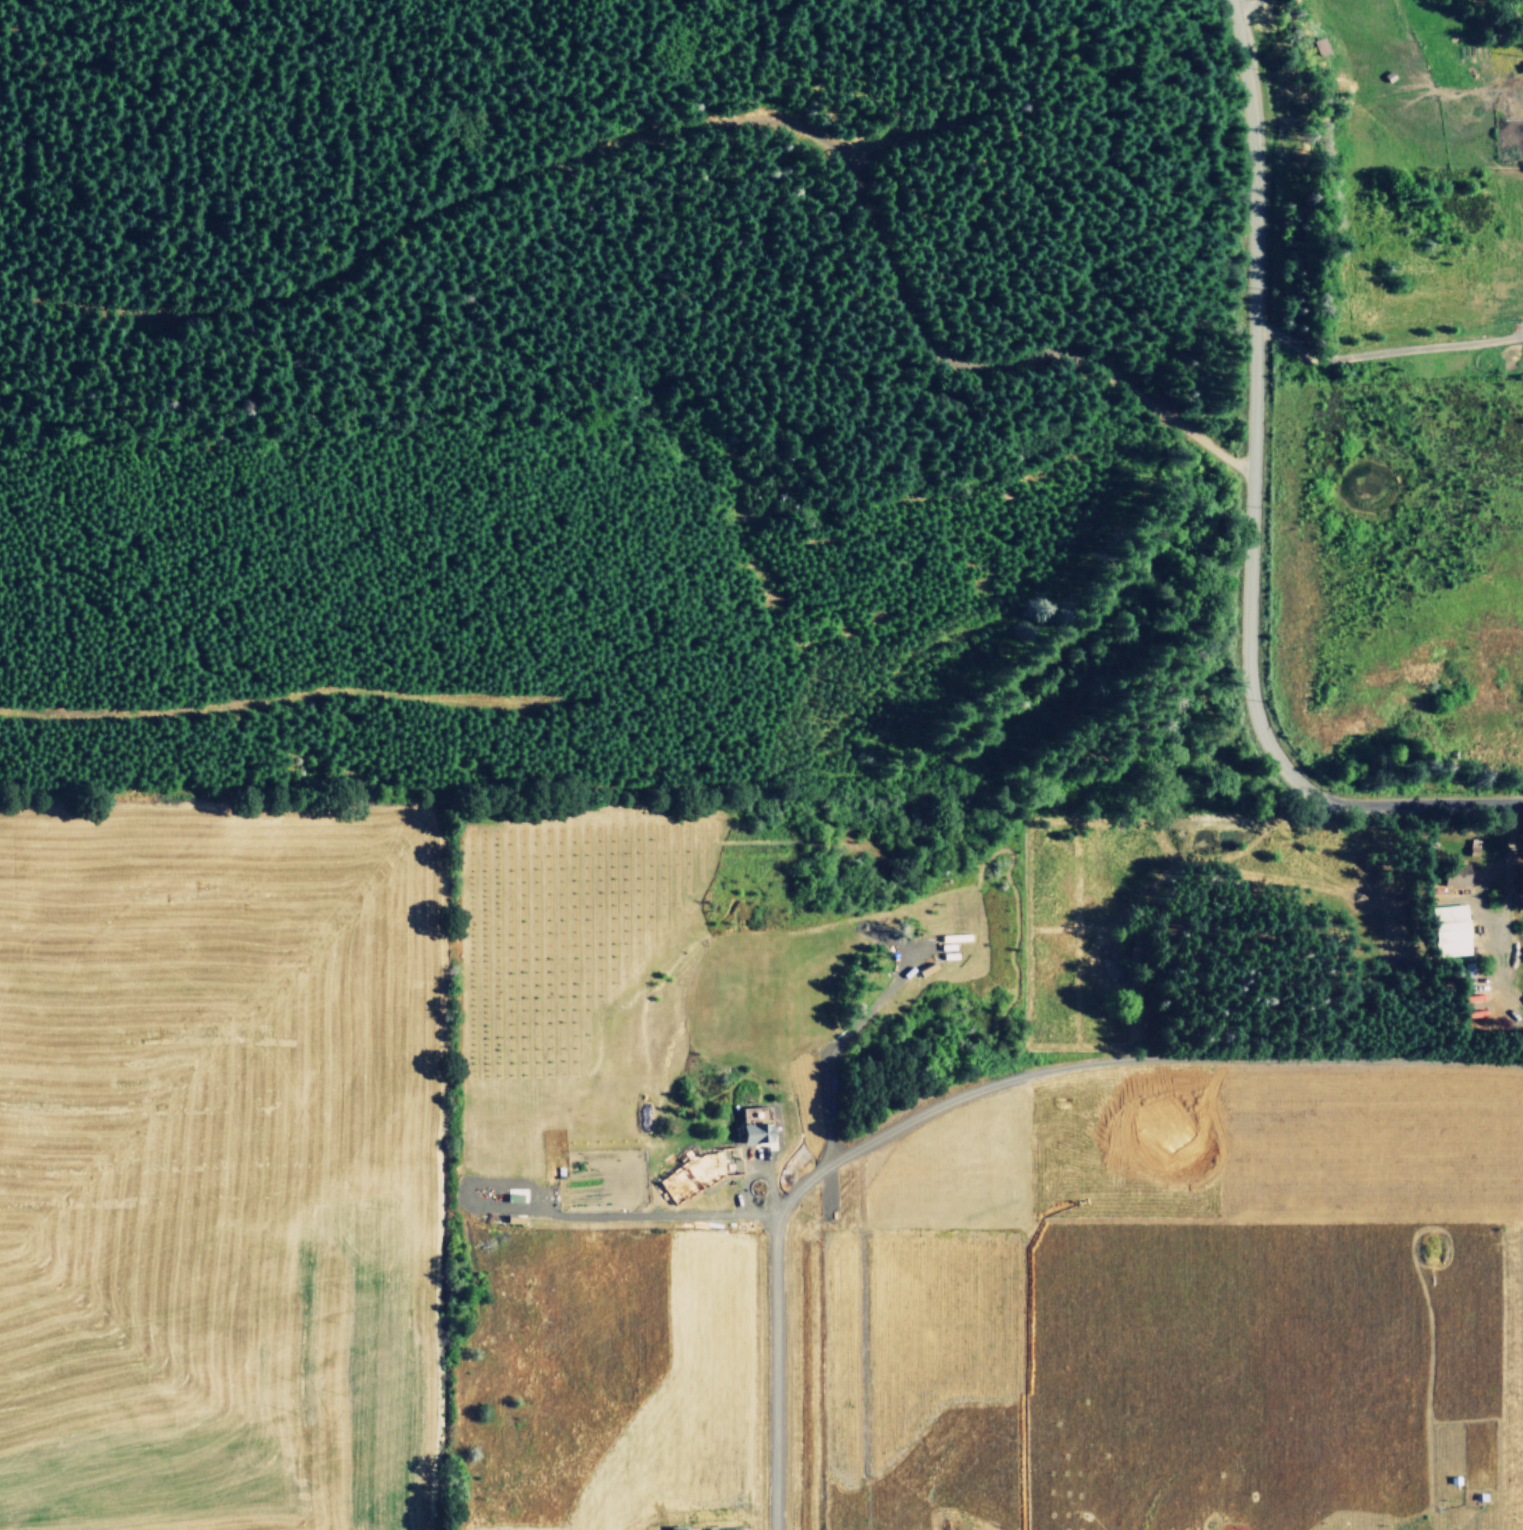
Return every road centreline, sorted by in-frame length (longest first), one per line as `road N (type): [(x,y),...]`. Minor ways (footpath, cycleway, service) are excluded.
road 1 (residential): [(1522,802),(1335,798),(1285,767),(1251,714),(1244,664),(1256,172),(1231,0)]

